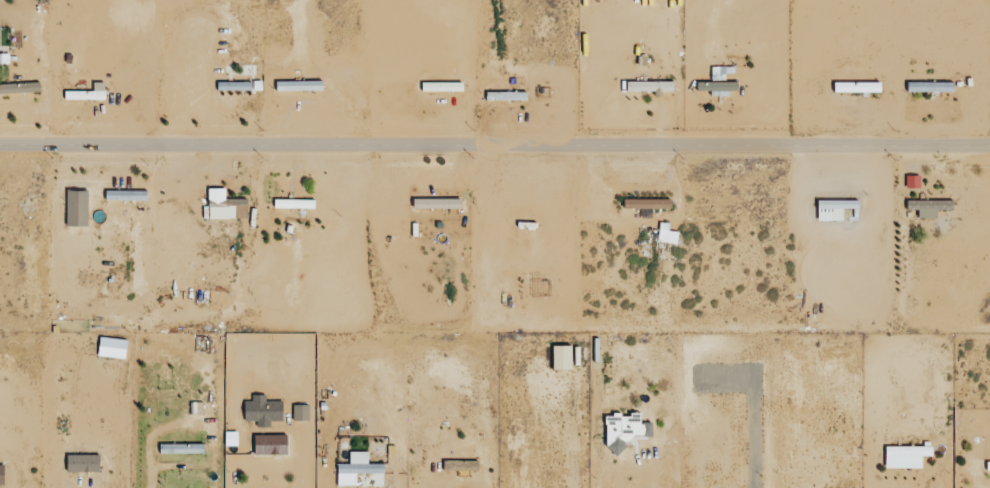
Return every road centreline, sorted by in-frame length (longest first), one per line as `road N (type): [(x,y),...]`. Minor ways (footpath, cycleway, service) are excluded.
road 1 (residential): [(989,148),(0,147)]

